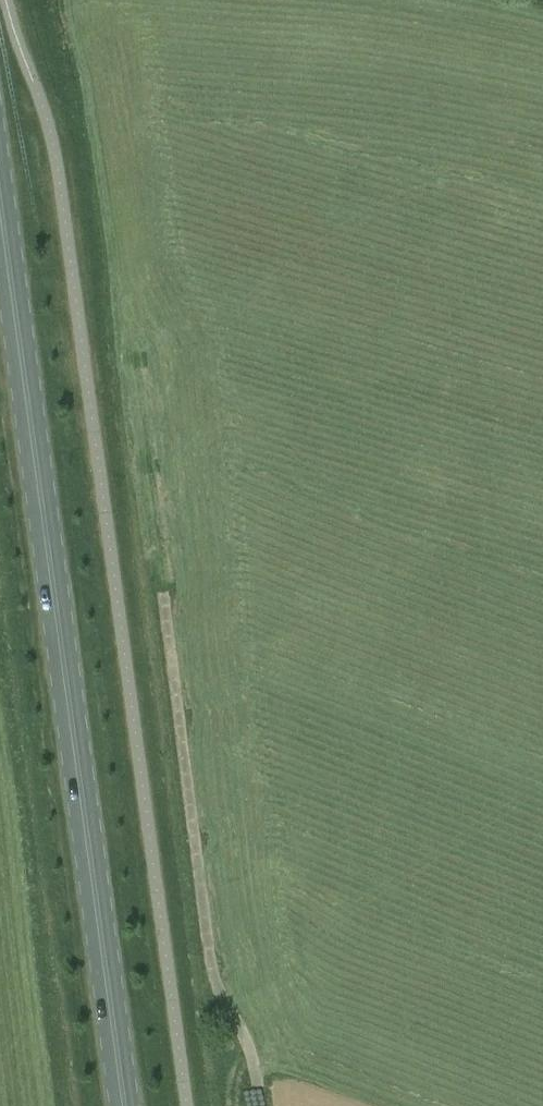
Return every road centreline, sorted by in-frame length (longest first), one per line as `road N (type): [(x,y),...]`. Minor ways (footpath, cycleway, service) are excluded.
road 1 (primary): [(126,1105),(0,204)]
road 2 (track): [(134,369),(207,948),(221,998),(248,1045),(261,1105)]

